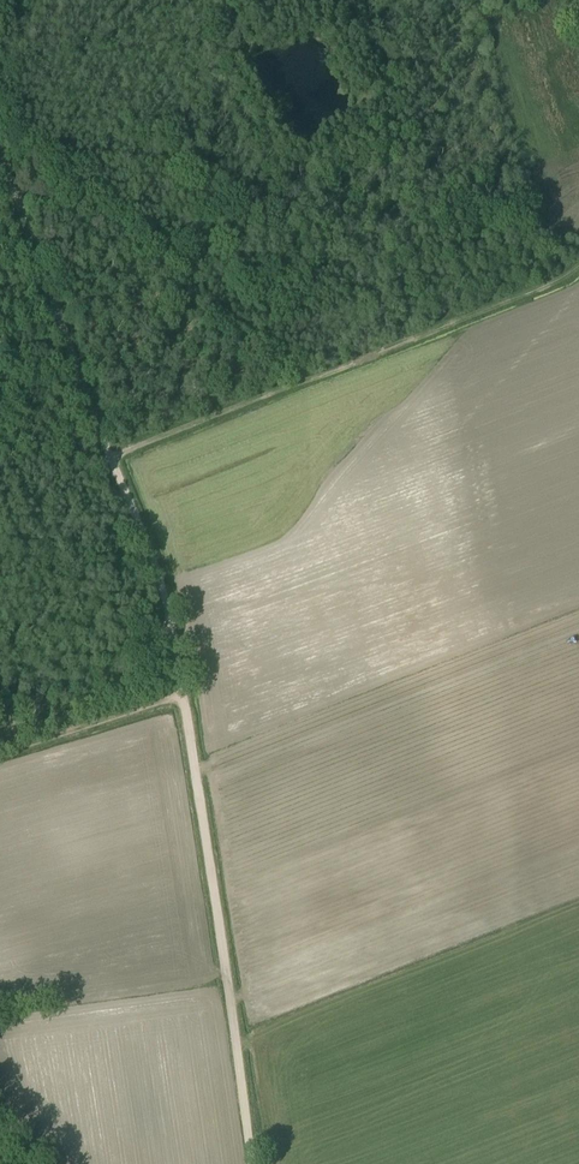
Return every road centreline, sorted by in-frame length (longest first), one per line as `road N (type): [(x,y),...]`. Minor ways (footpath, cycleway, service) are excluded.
road 1 (track): [(578,267),(564,283),(111,455)]
road 2 (track): [(169,616),(0,159)]
road 3 (track): [(256,1163),(182,697)]
road 4 (track): [(182,697),(0,752)]

